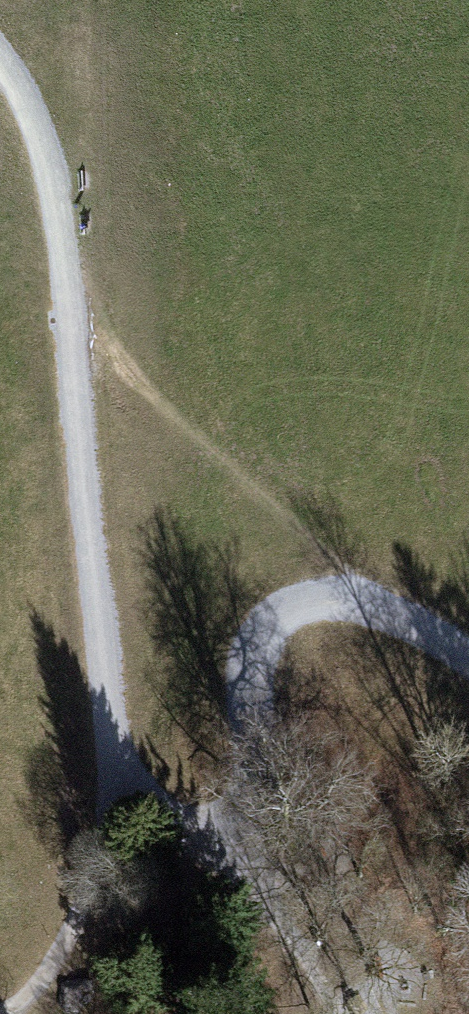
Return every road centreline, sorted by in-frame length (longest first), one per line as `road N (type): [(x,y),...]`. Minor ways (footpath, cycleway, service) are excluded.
road 1 (track): [(117,782),(71,308)]
road 2 (track): [(379,601),(310,599),(281,612),(262,633),(254,655),(248,778),(263,887)]
road 3 (track): [(2,1013),(32,992),(79,913),(117,782)]
road 4 (track): [(71,308),(40,133),(0,61)]
road 5 (track): [(263,887),(117,782)]
road 6 (track): [(338,1013),(263,887)]

